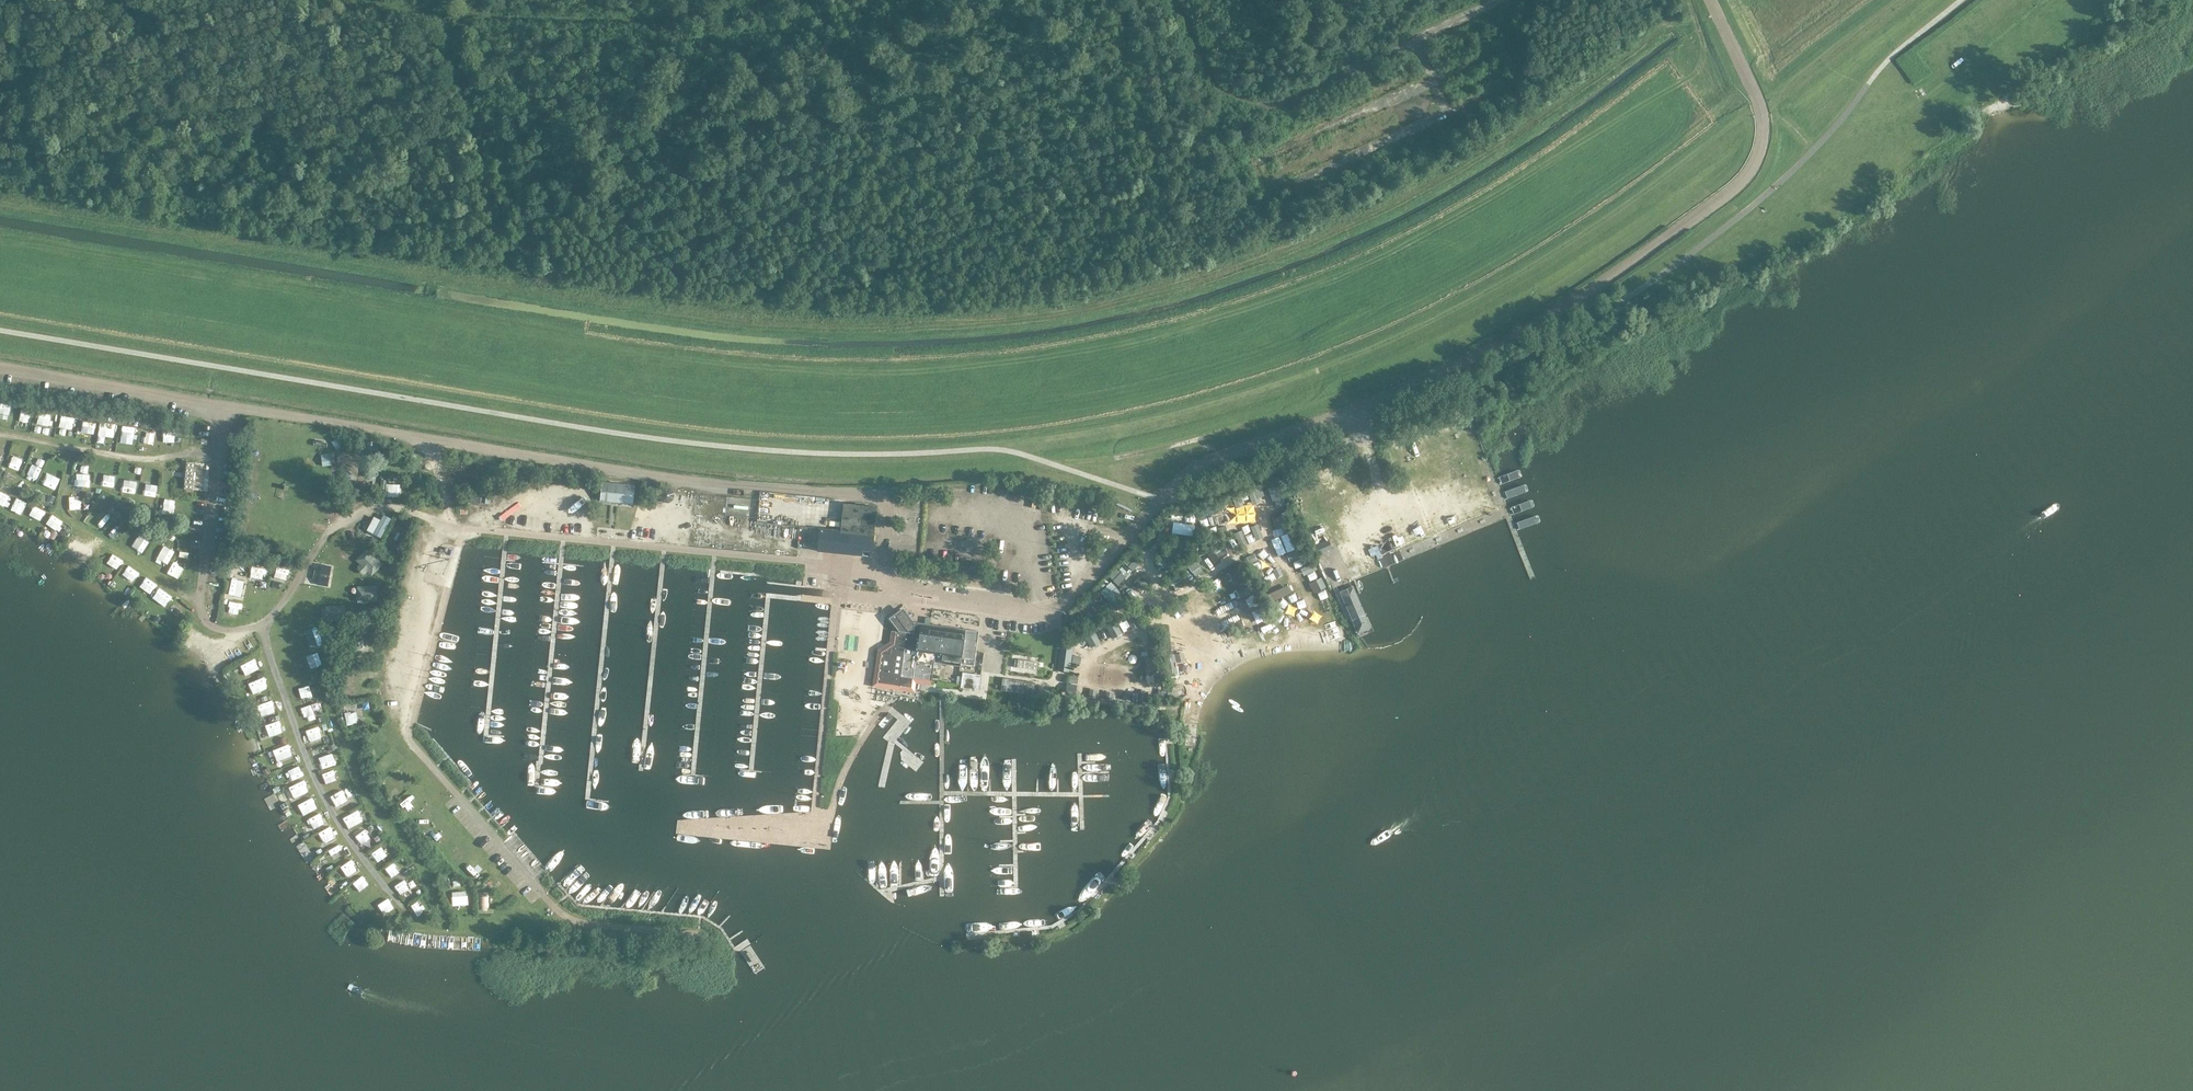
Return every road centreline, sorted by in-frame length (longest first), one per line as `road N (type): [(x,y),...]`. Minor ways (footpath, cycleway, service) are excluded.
road 1 (unclassified): [(1764,125),(1755,166),(1736,188),(1598,285),(1430,375),(1195,469),(1063,608)]
road 2 (track): [(1006,448),(1249,394),(1419,327),(1577,239),(1759,105)]
road 3 (track): [(1518,79),(1266,195),(1252,164),(1497,52)]
road 4 (track): [(1503,0),(1274,106),(1212,83)]
road 5 (unclassified): [(1764,125),(1711,0)]

